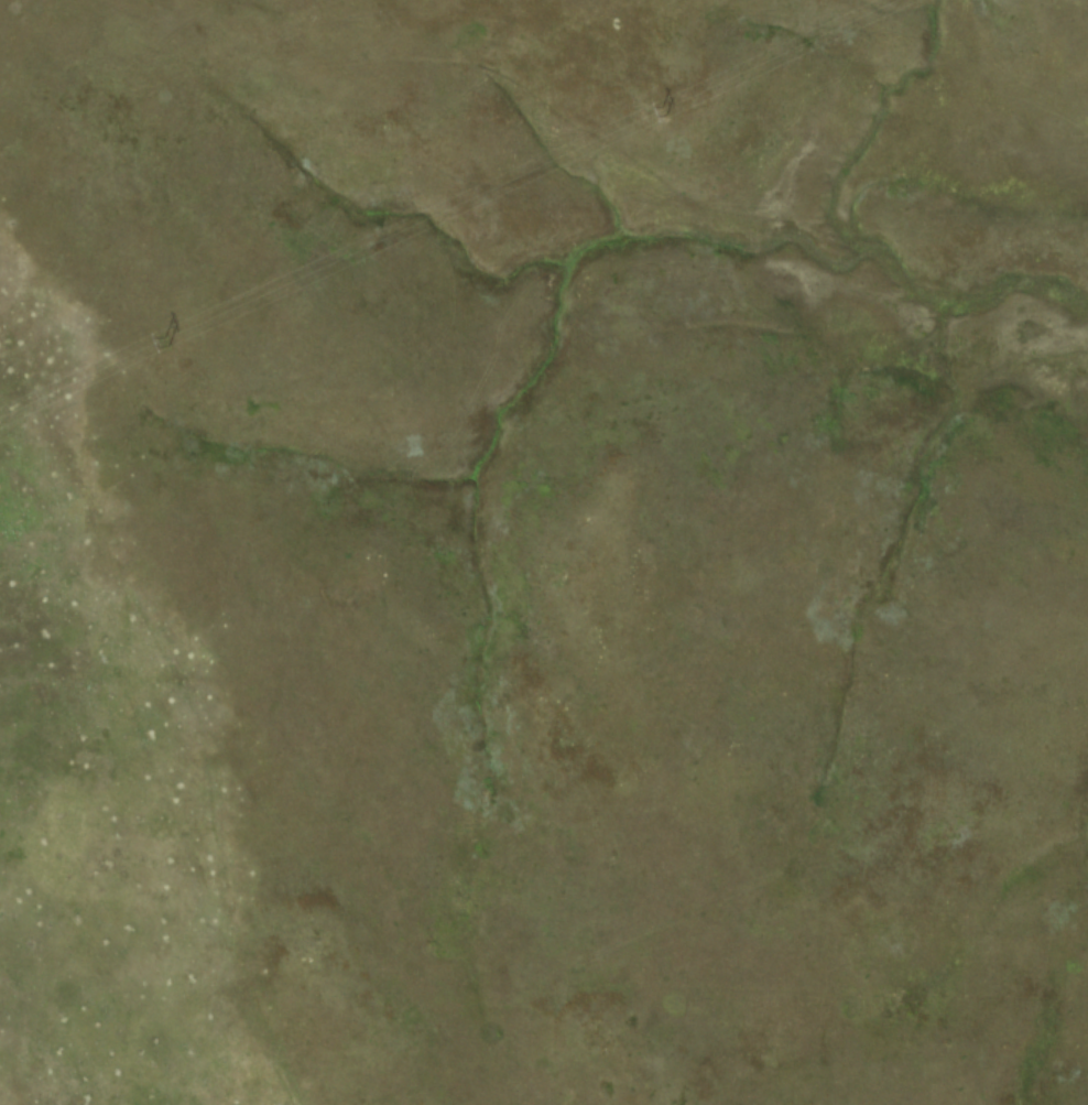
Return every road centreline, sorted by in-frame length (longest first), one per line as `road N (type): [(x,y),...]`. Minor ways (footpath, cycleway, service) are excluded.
road 1 (residential): [(572,1104),(586,1015),(527,955),(358,870),(208,706),(150,595),(45,451),(0,346)]

